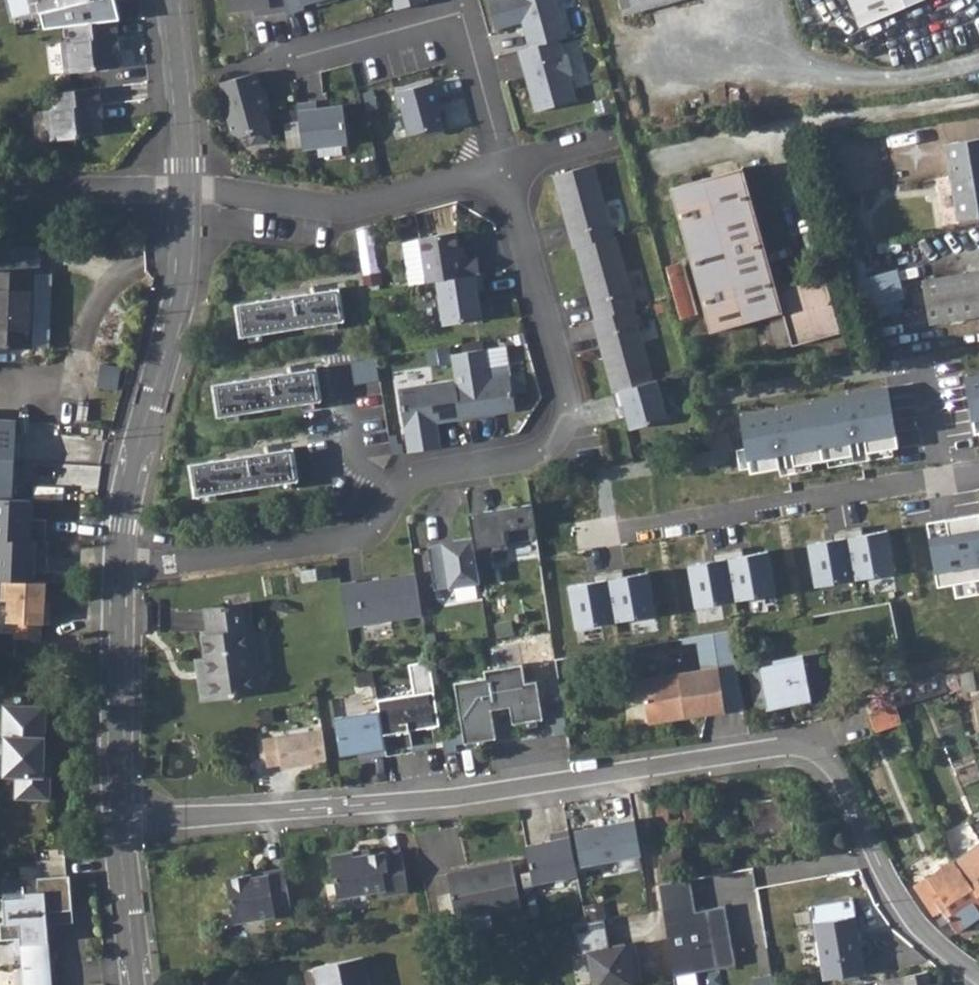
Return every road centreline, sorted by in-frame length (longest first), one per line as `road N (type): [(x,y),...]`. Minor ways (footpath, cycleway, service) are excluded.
road 1 (residential): [(115,818),(341,805),(827,751),(902,900),(945,948),(978,970)]
road 2 (residential): [(505,170),(566,397),(547,442),(414,473),(364,531),(119,562)]
road 3 (tertiary): [(119,562),(140,416),(190,250),(192,192)]
road 4 (residential): [(296,57),(445,18),(465,29),(505,170)]
road 5 (residential): [(505,170),(335,207),(192,192)]
road 6 (residential): [(978,474),(684,515)]
road 7 (tertiary): [(115,818),(119,562)]
road 8 (tertiary): [(192,192),(173,0)]
road 9 (residential): [(192,192),(0,189)]
road 10 (tertiary): [(135,984),(115,818)]
road 11 (residential): [(621,134),(505,170)]

